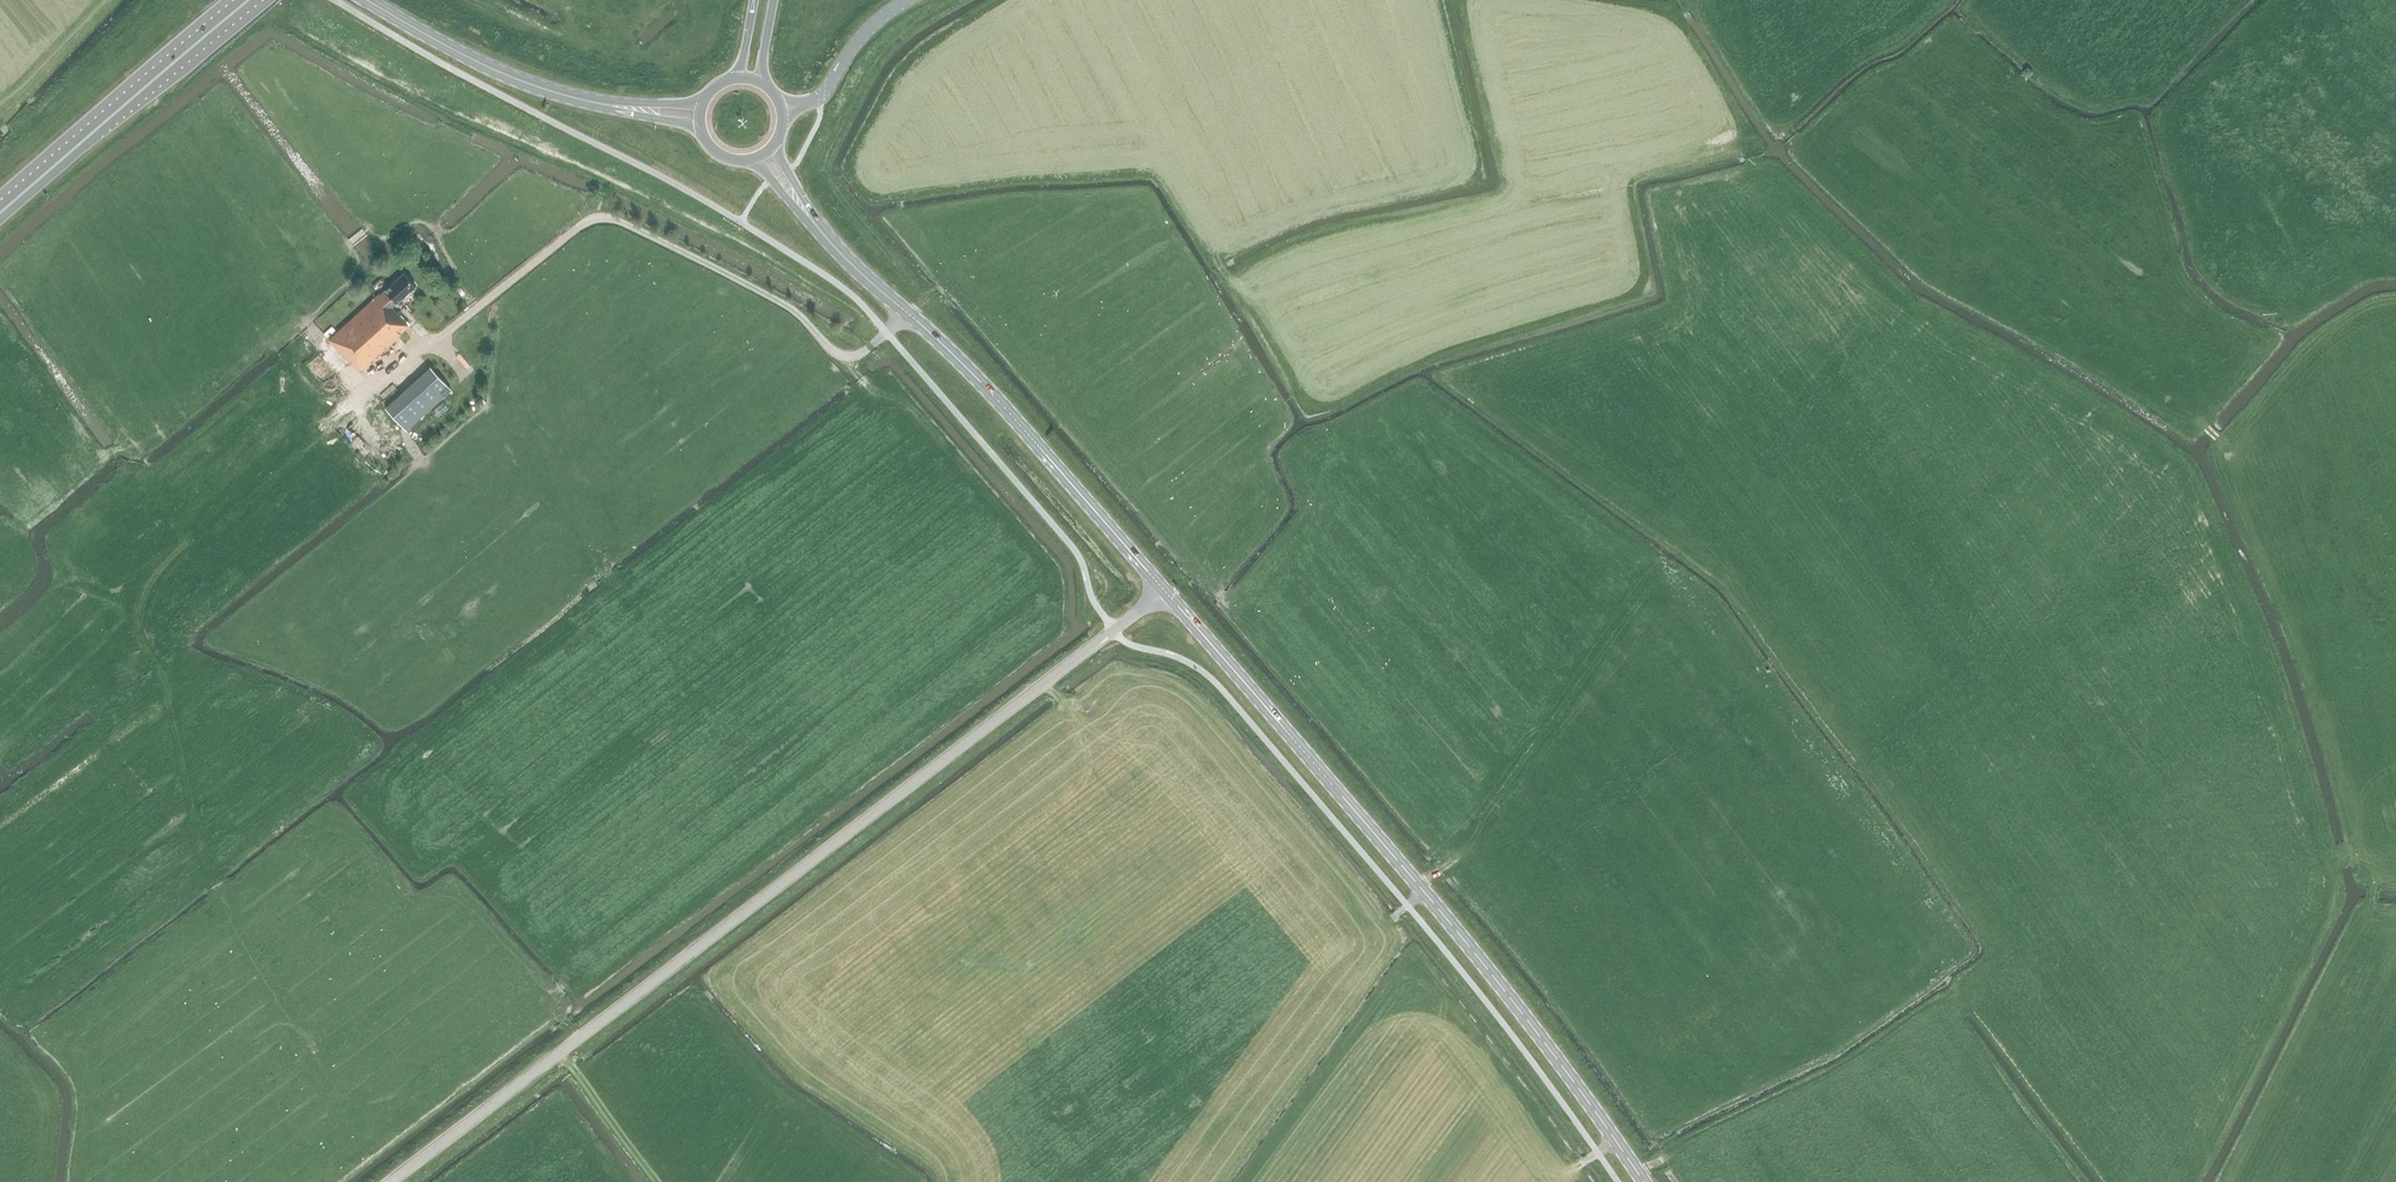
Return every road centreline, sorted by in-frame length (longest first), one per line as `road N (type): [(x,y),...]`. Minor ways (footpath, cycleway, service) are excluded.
road 1 (tertiary): [(391,1181),(1164,590)]
road 2 (primary): [(1644,1181),(1451,924),(1164,590)]
road 3 (primary): [(1164,590),(983,384),(818,227)]
road 4 (track): [(354,403),(177,559),(146,602),(149,645),(165,670)]
road 5 (trunk): [(0,214),(248,0)]
road 6 (track): [(443,241),(401,215),(375,220),(309,295),(304,320),(367,392)]
road 7 (primary): [(629,109),(486,66),(370,0)]
road 8 (unclassified): [(907,0),(865,33),(821,96),(782,107)]

